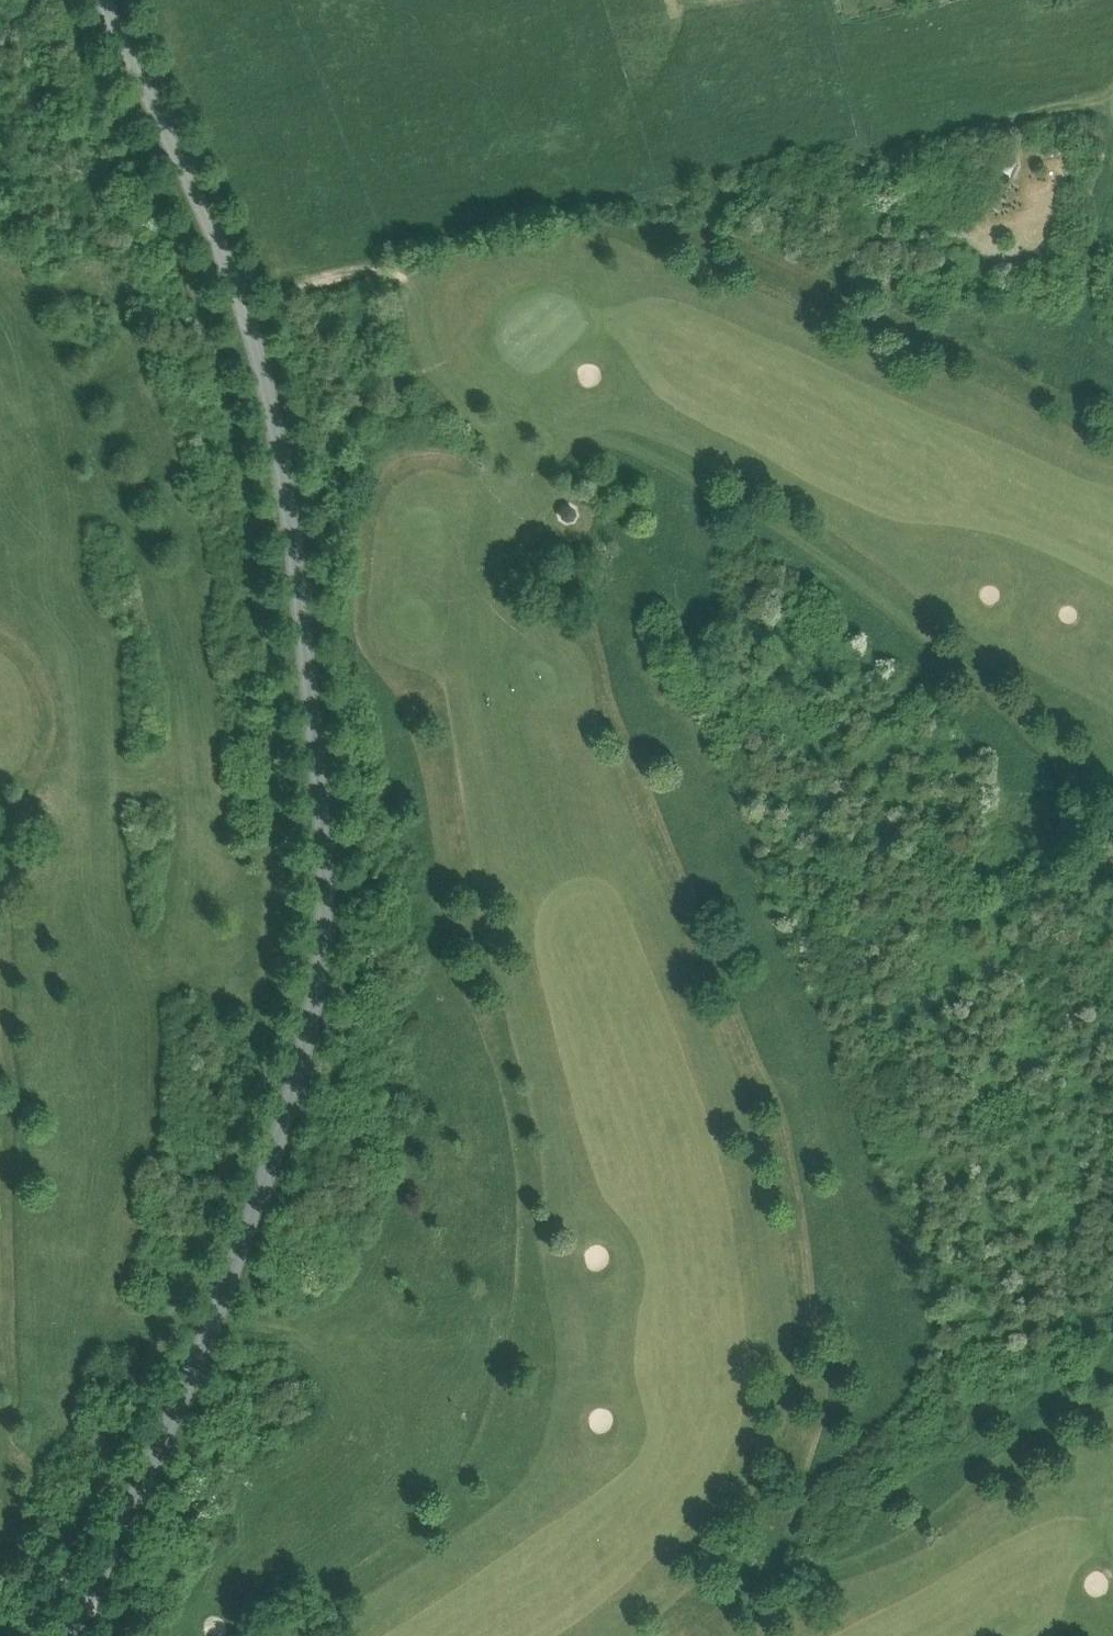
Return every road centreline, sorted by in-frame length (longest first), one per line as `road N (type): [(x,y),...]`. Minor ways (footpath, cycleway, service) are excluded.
road 1 (unclassified): [(96,0),(231,291),(267,403),(318,861),(306,1006),(261,1180),(65,1635)]

